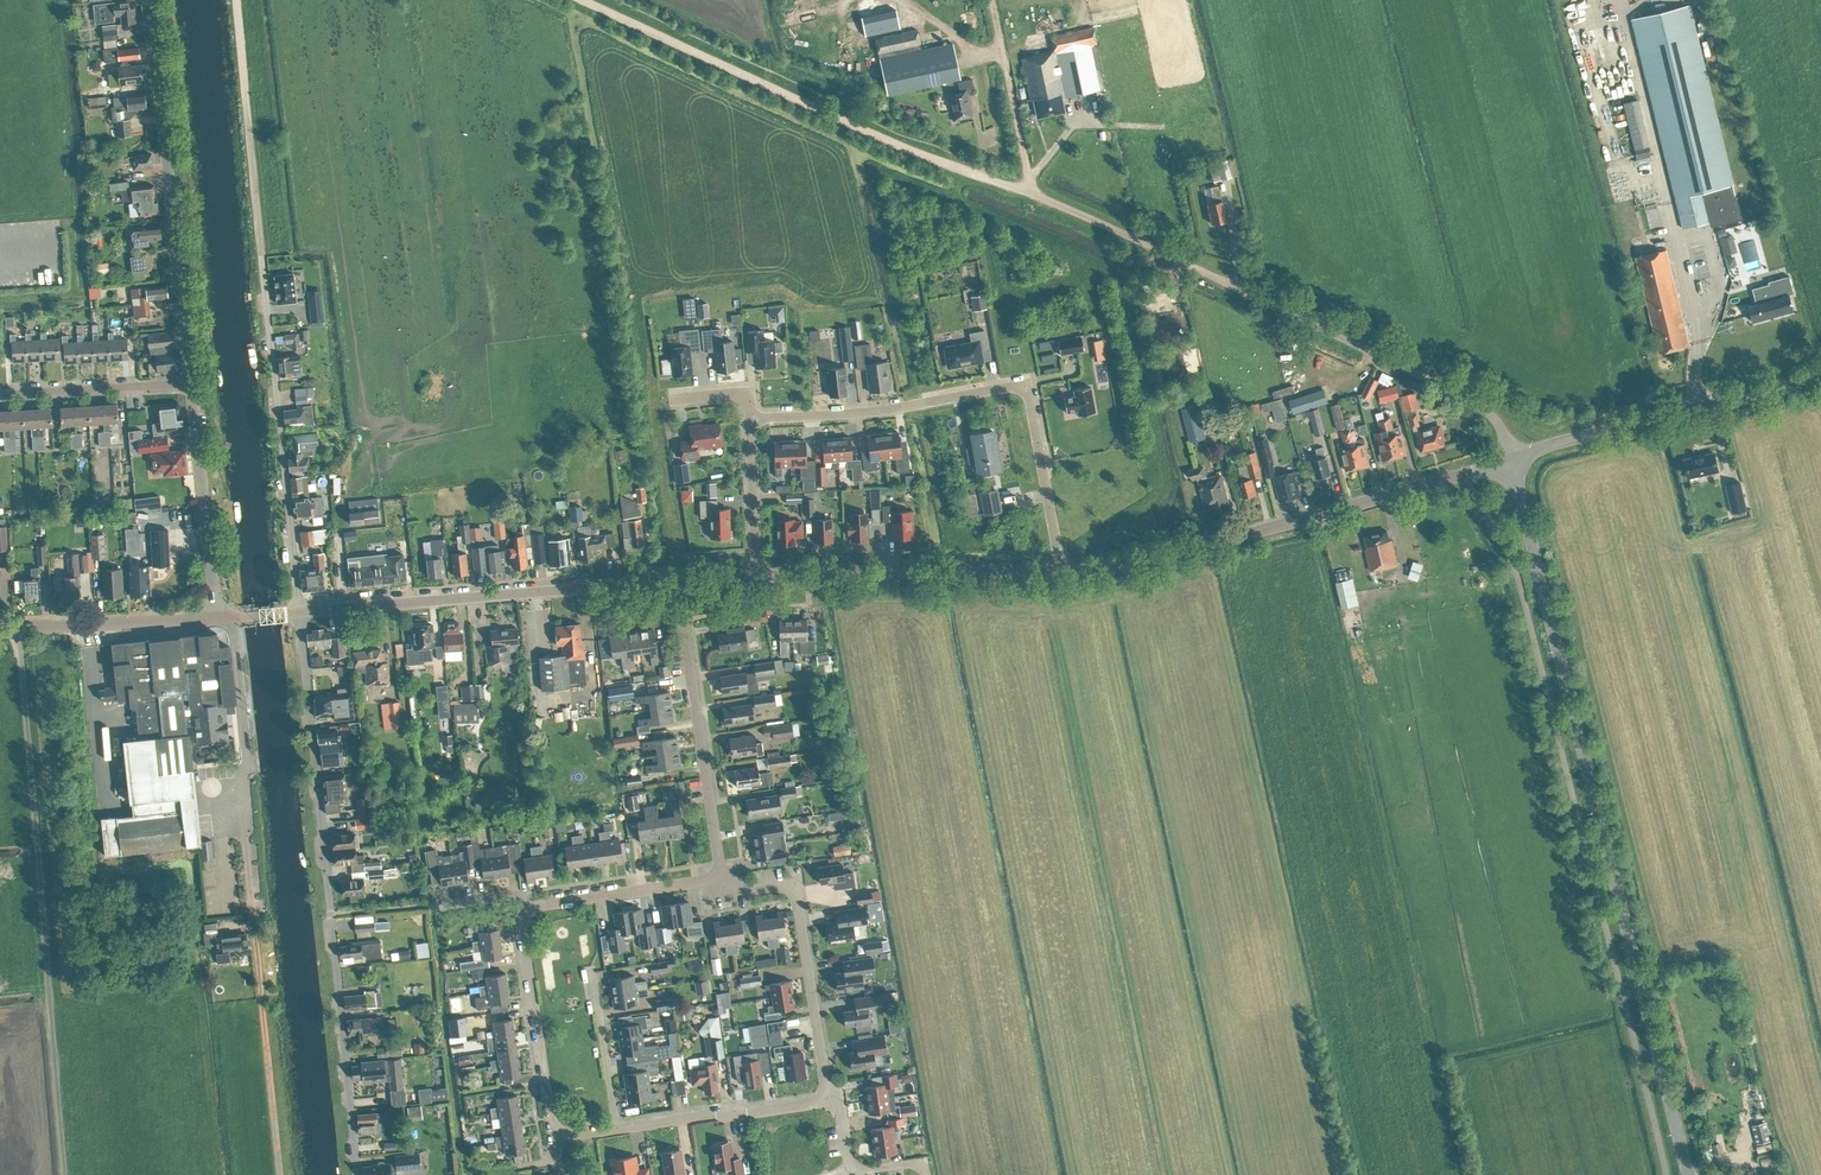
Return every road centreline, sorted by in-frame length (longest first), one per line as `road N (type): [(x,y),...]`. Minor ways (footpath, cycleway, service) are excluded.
road 1 (tertiary): [(1684,1174),(1513,457)]
road 2 (residential): [(358,1174),(300,611)]
road 3 (unclassified): [(1513,457),(1494,418),(1470,399),(1031,193)]
road 4 (track): [(1031,193),(860,130),(581,0)]
road 5 (residential): [(672,398),(586,410),(562,409),(553,400),(491,44)]
road 6 (residential): [(1059,571),(1026,383),(884,409),(749,419)]
road 7 (tertiary): [(1059,571),(1150,557),(1513,457)]
road 8 (unclassified): [(192,382),(149,0)]
road 9 (tertiary): [(300,611),(677,582)]
road 10 (residential): [(300,611),(264,289)]
road 11 (tertiary): [(1513,457),(1820,375)]
road 12 (unclassified): [(253,929),(233,616)]
road 13 (tertiary): [(756,581),(1059,571)]
road 14 (unclassified): [(616,1127),(554,1138),(521,926),(531,906)]
road 15 (unclassified): [(714,876),(719,863),(677,582)]
road 16 (track): [(264,289),(235,0)]
road 17 (unclassified): [(825,1092),(794,889),(745,891),(714,876)]
road 18 (track): [(279,1174),(253,929)]
road 19 (unclassified): [(218,617),(192,382)]
road 20 (tertiary): [(0,629),(218,617)]
road 21 (unclassified): [(616,1127),(813,1103),(825,1092)]
road 22 (residential): [(0,394),(192,382)]
road 23 (unclassified): [(531,906),(714,876)]
road 24 (unclassified): [(927,1174),(924,1161),(850,1172),(838,1109),(825,1092)]
road 25 (residential): [(749,419),(756,581)]
road 26 (unclassified): [(592,973),(616,1127)]

